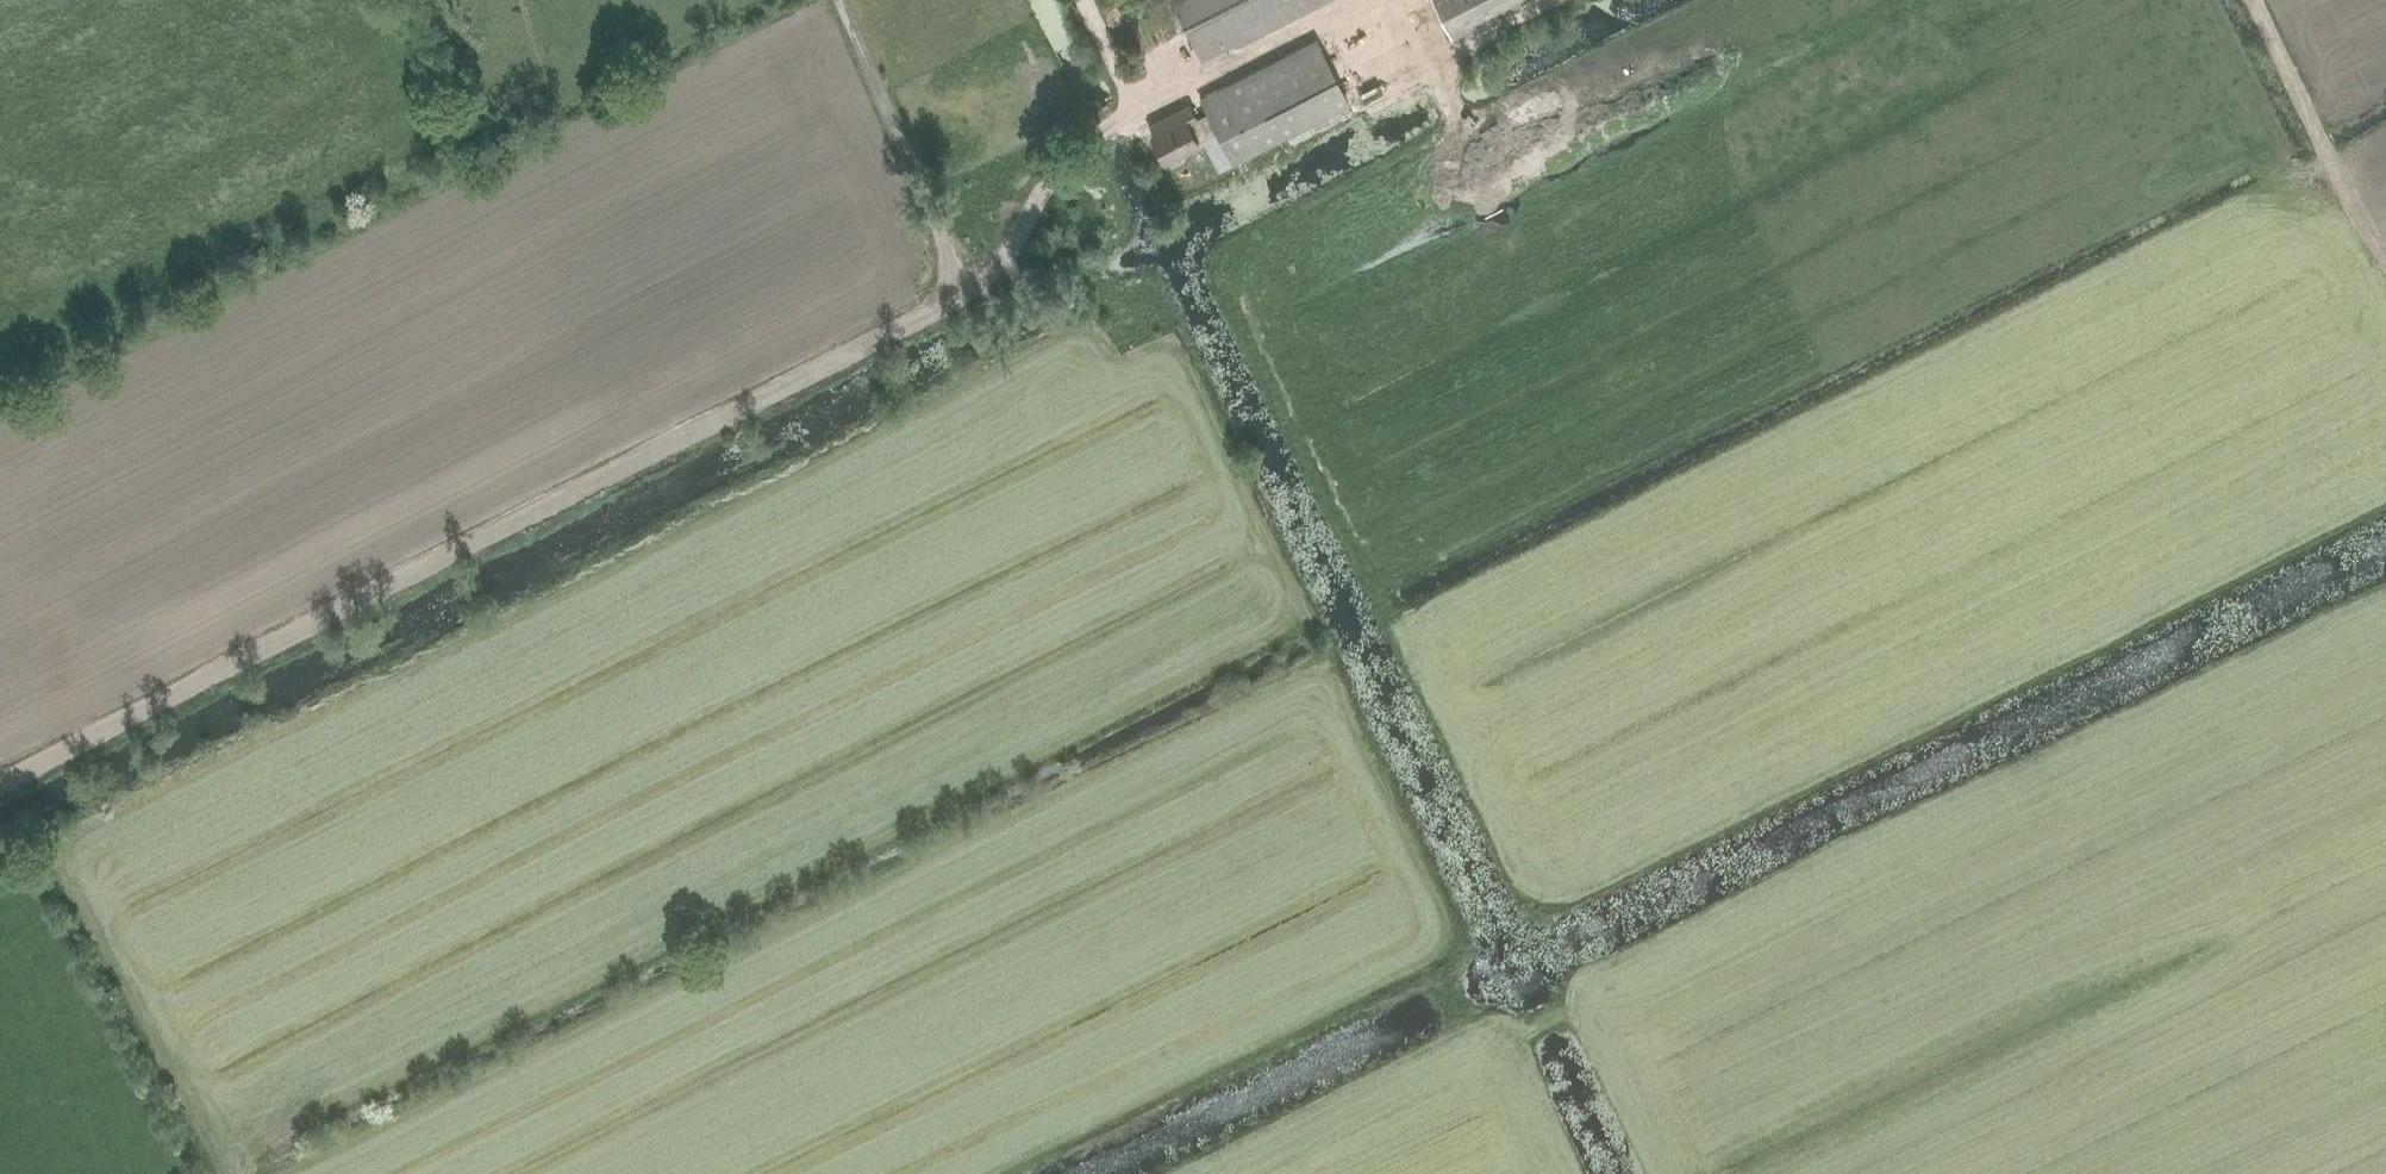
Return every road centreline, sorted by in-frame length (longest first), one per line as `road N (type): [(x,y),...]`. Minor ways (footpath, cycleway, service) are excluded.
road 1 (track): [(0,793),(940,315),(949,294)]
road 2 (track): [(949,294),(945,241),(842,0)]
road 3 (track): [(949,294),(996,264),(1066,151),(1166,88)]

